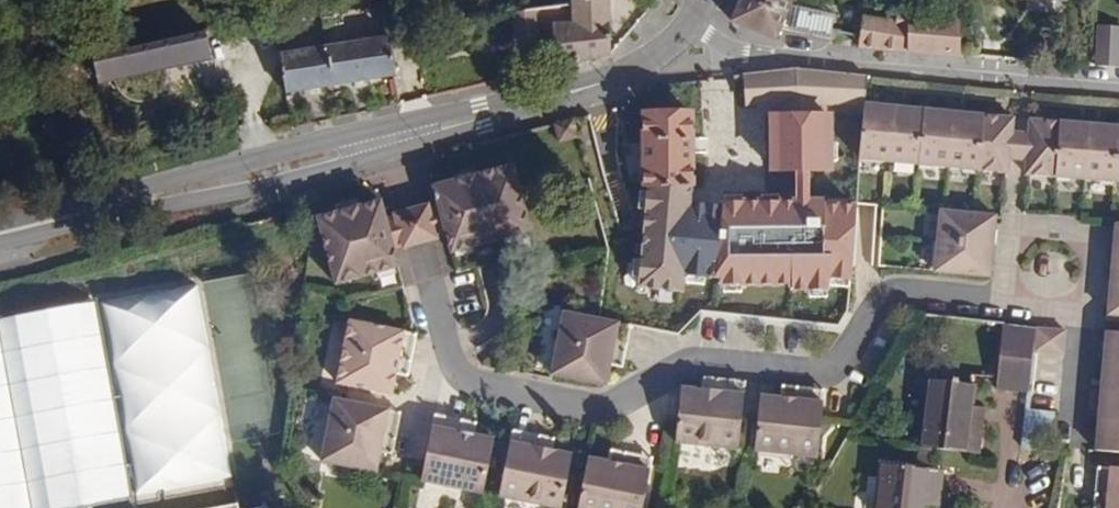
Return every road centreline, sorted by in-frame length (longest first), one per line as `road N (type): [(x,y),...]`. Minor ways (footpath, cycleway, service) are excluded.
road 1 (residential): [(387,140),(450,371),(598,407),(692,359),(832,376),(887,294),(1025,302),(1056,272)]
road 2 (residential): [(682,35),(752,55),(1118,82)]
road 3 (tertiary): [(387,140),(0,237)]
road 4 (tertiary): [(682,35),(608,84),(387,140)]

